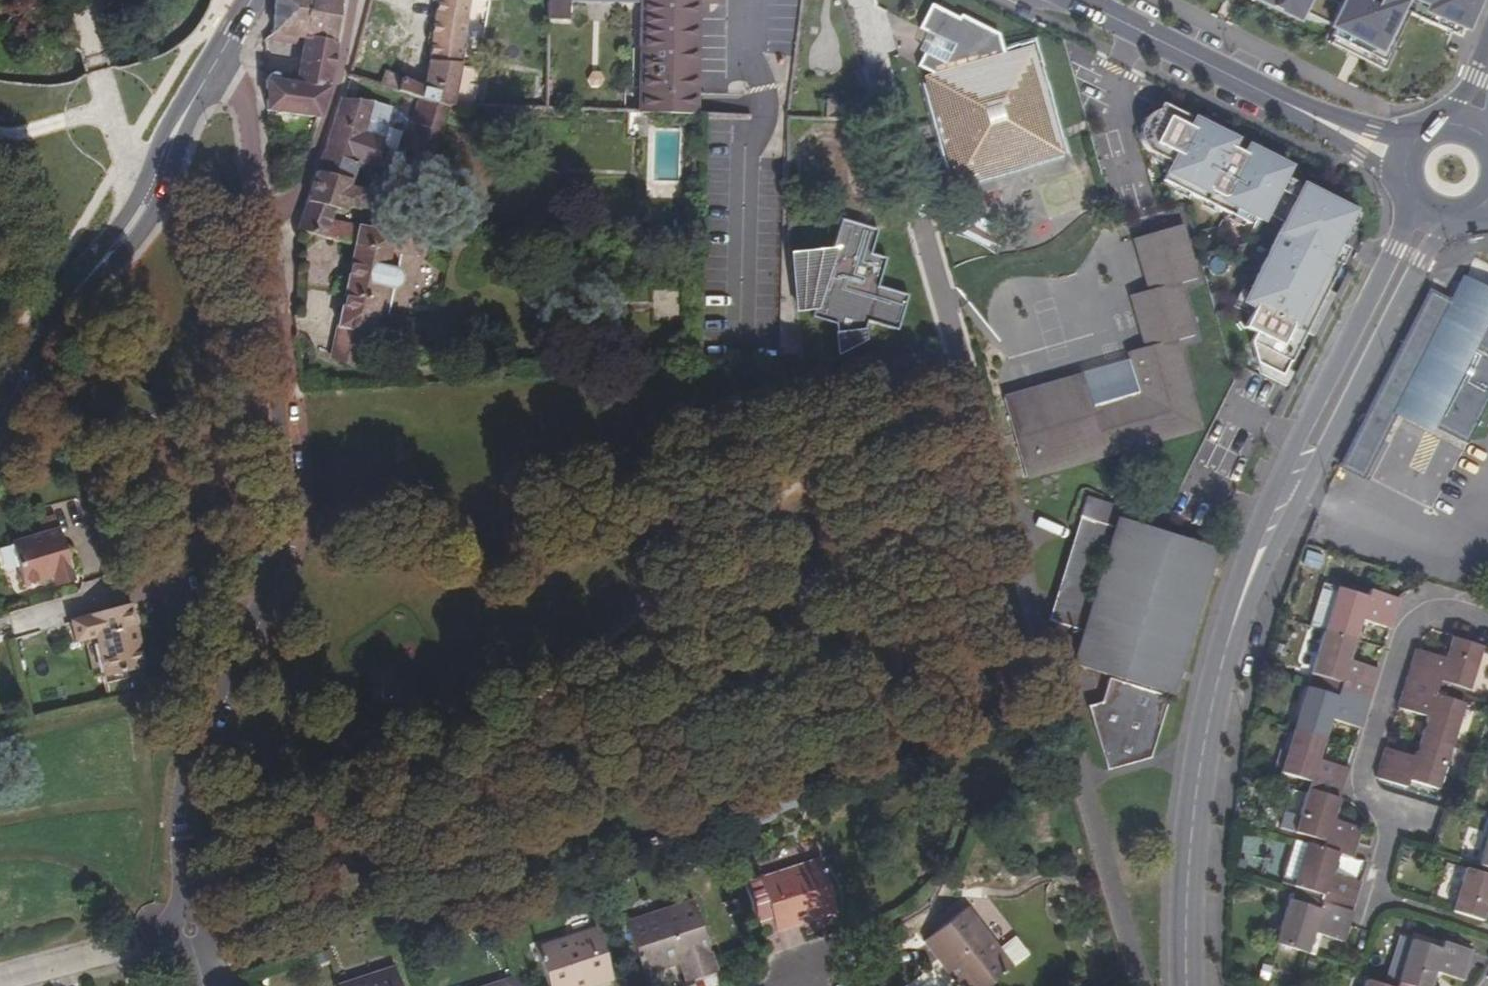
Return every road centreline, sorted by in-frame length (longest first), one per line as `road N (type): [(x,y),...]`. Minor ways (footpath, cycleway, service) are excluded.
road 1 (tertiary): [(1188,985),(1193,832),(1209,715),(1259,556),(1430,214)]
road 2 (residential): [(185,932),(177,798),(287,525),(290,491),(258,254)]
road 3 (secondary): [(211,71),(172,135),(153,189),(0,420)]
road 4 (secondary): [(1063,0),(1359,151),(1409,191)]
road 5 (secondary): [(1418,141),(1249,75),(1098,0)]
road 6 (residential): [(1386,813),(1362,800),(1356,778),(1398,638),(1412,617),(1432,609),(1487,623)]
road 7 (residential): [(258,254),(289,222),(339,85),(354,0)]
road 8 (residential): [(211,71),(234,84),(249,109),(258,254)]
road 9 (residential): [(0,979),(185,932)]

